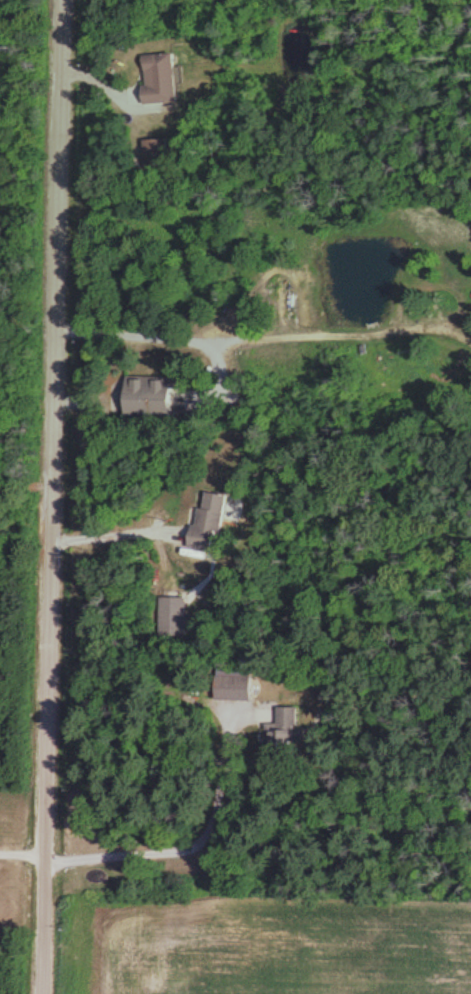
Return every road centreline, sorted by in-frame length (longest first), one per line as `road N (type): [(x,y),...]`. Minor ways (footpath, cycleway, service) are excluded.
road 1 (residential): [(38,993),(57,0)]

